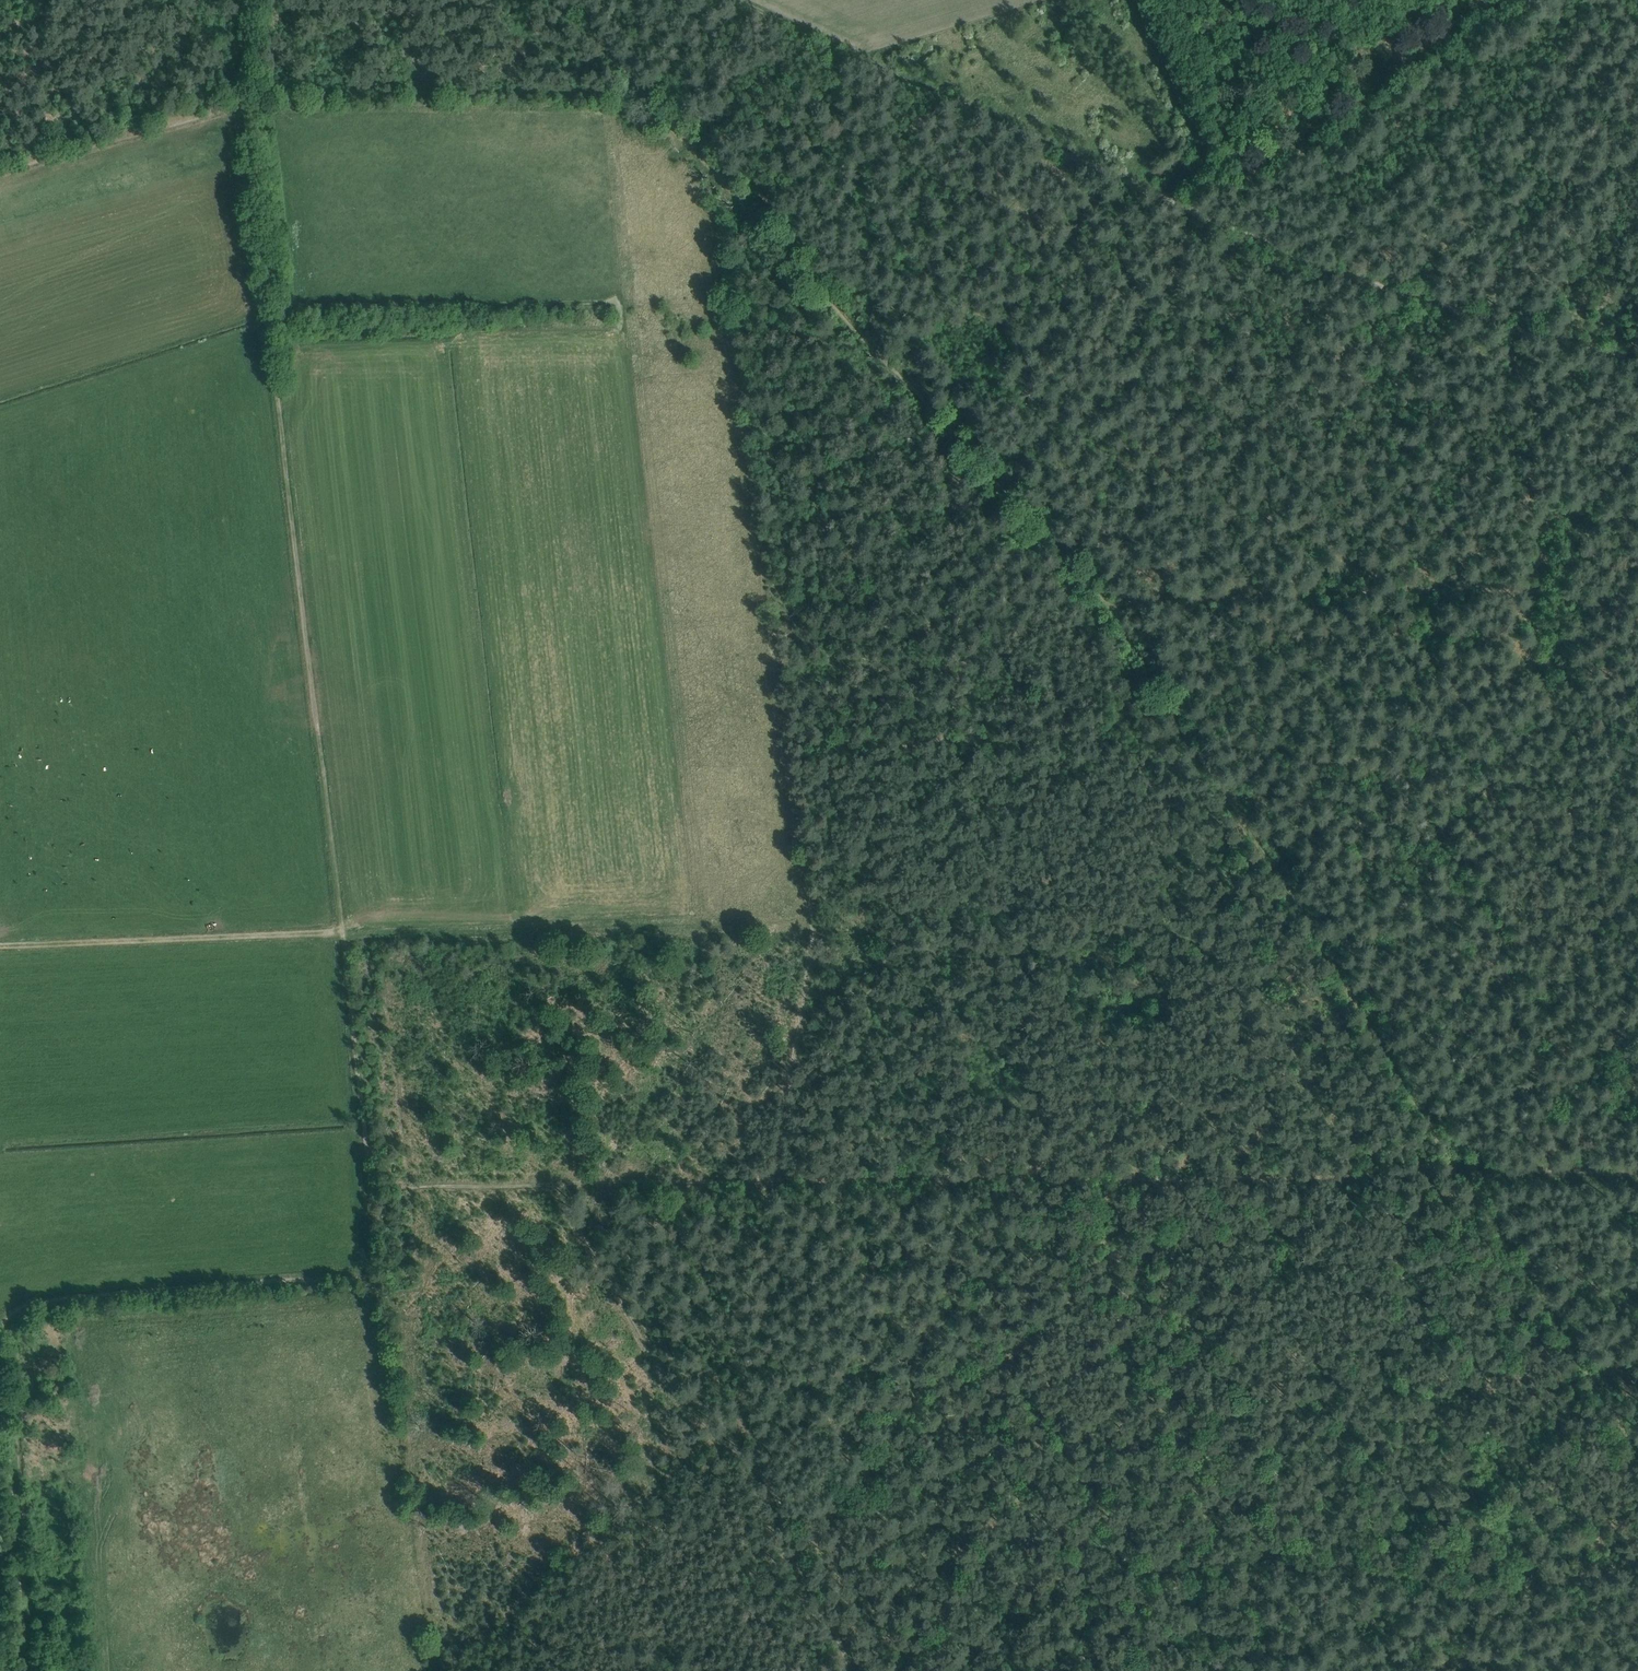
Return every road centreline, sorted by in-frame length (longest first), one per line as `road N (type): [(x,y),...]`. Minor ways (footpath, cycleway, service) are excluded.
road 1 (track): [(379,1186),(245,111),(250,0)]
road 2 (track): [(1637,357),(1407,294),(1187,201)]
road 3 (track): [(997,123),(740,0)]
road 4 (track): [(1187,201),(997,123)]

